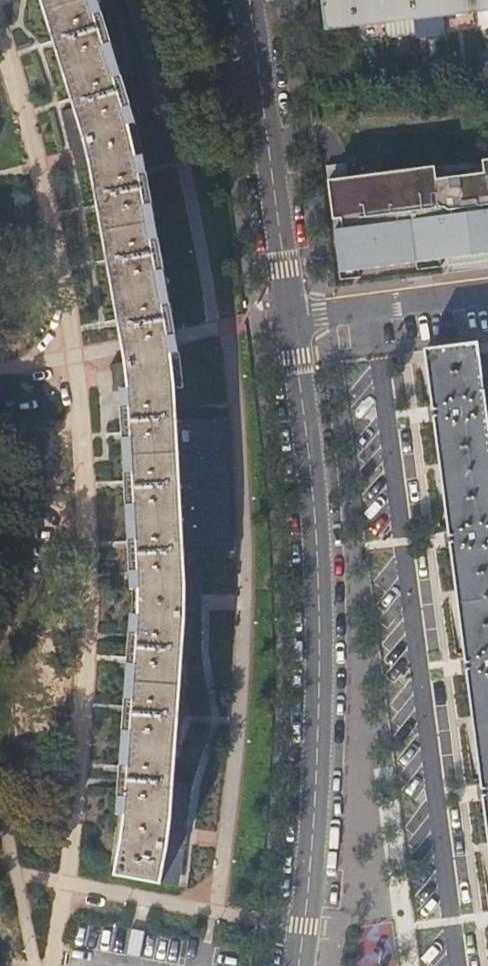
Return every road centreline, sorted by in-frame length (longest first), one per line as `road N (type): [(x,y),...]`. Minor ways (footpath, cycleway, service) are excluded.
road 1 (residential): [(301,965),(319,579),(294,320)]
road 2 (residential): [(294,320),(250,0)]
road 3 (residential): [(487,298),(294,320)]

